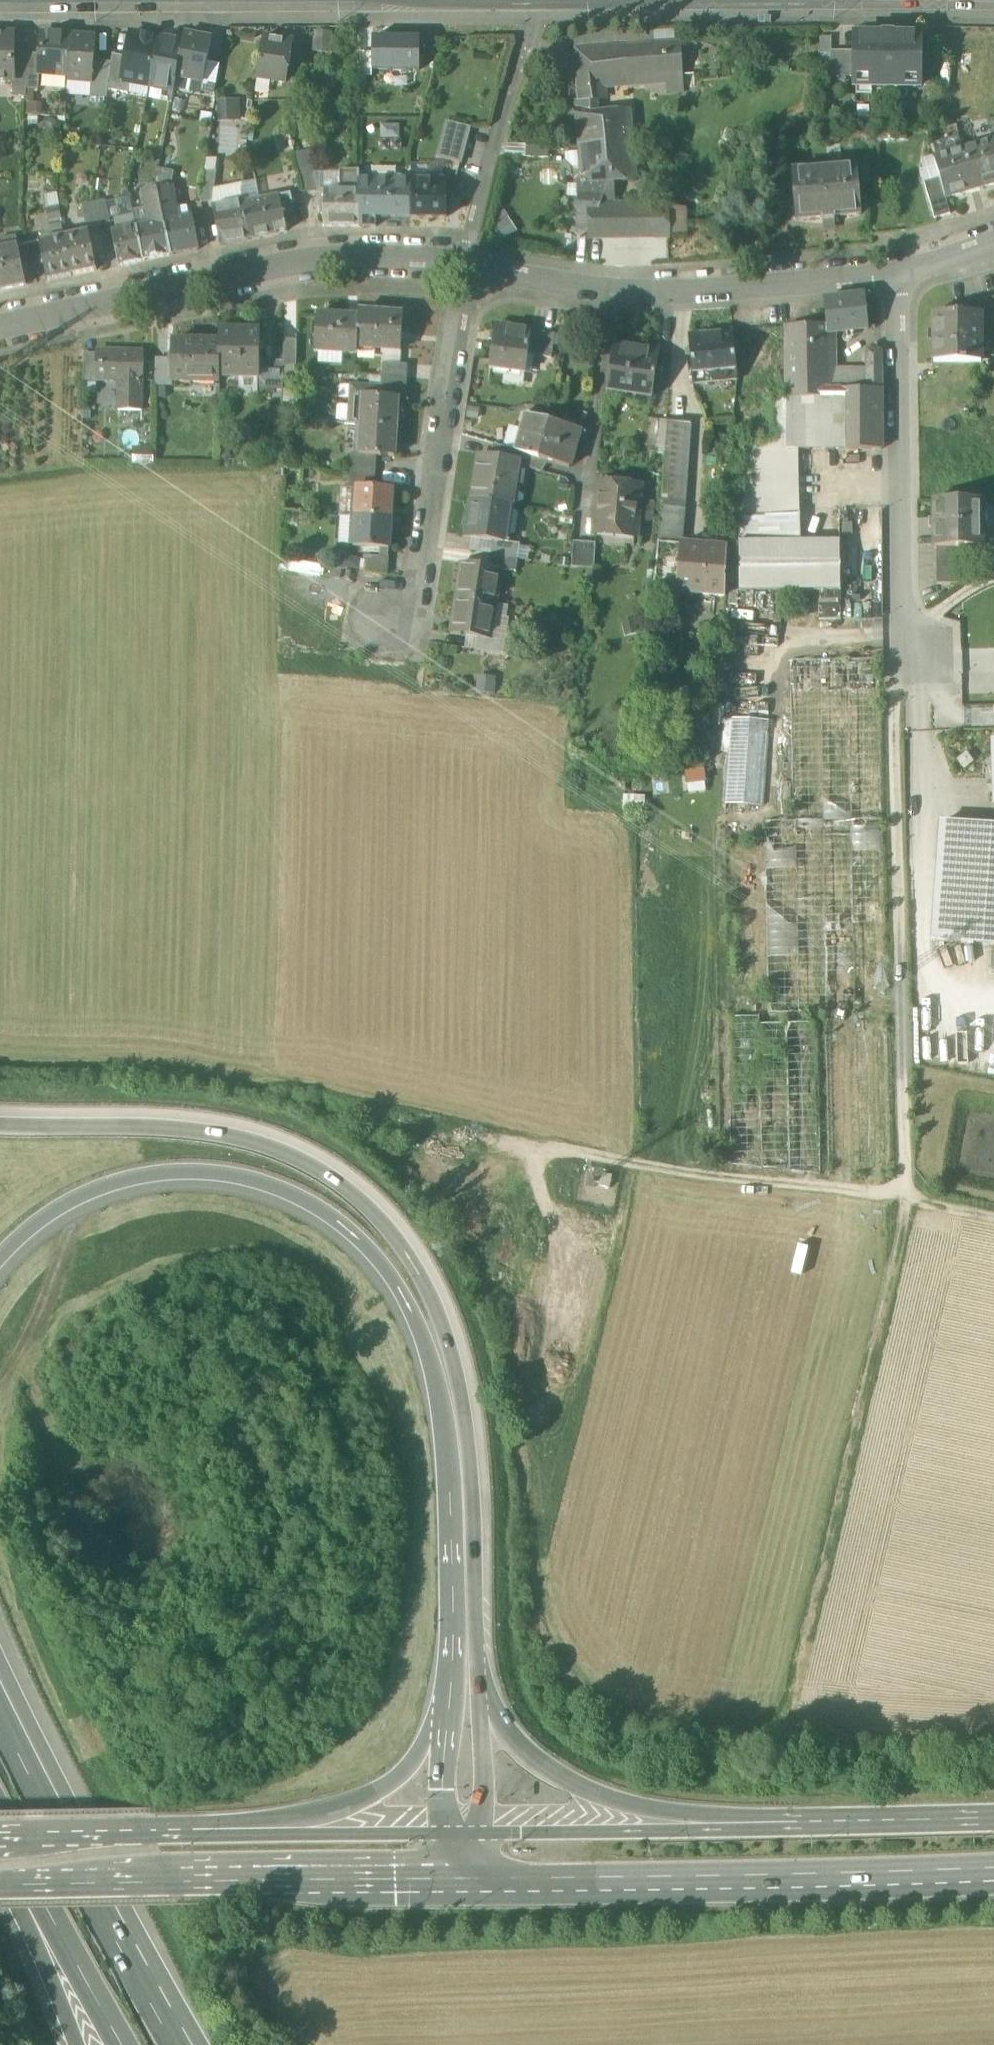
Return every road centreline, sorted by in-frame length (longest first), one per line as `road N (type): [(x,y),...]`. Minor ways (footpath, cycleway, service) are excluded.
road 1 (track): [(895,274),(908,1196),(993,1214)]
road 2 (motorway): [(0,1256),(81,1195),(179,1170),(251,1179),(290,1194),(378,1258),(422,1330),(444,1409),(452,1724)]
road 3 (motorway): [(484,1673),(472,1409),(438,1297),(399,1235),(364,1196),(320,1165),(235,1131),(0,1121)]
road 4 (residential): [(993,240),(895,274),(732,289),(632,289),(473,266)]
road 5 (trunk): [(475,1879),(993,1867)]
road 6 (residential): [(473,266),(392,256),(316,260),(0,327)]
road 7 (primary): [(0,1883),(475,1879)]
road 8 (track): [(908,1196),(482,1135)]
road 9 (track): [(897,644),(913,663),(919,948),(937,978),(993,985)]
road 10 (motorway): [(806,1828),(644,1806),(592,1788),(522,1742),(484,1673)]
road 11 (residential): [(473,266),(418,581),(392,616)]
road 12 (motorway): [(452,1724),(400,1781),(359,1801),(150,1838)]
road 13 (trunk): [(806,1828),(491,1833)]
road 14 (primary): [(455,1835),(150,1838)]
road 15 (motorway): [(184,2044),(45,1787)]
road 16 (motorway): [(0,1826),(124,2044)]
road 17 (motorway): [(0,1854),(77,2044)]
road 18 (trunk): [(993,1820),(806,1828)]
road 19 (track): [(993,661),(913,663),(945,709),(993,717)]
road 20 (motorway): [(491,1833),(484,1673)]
road 21 (primary): [(150,1838),(0,1840)]
road 22 (motorway): [(45,1787),(0,1665)]

